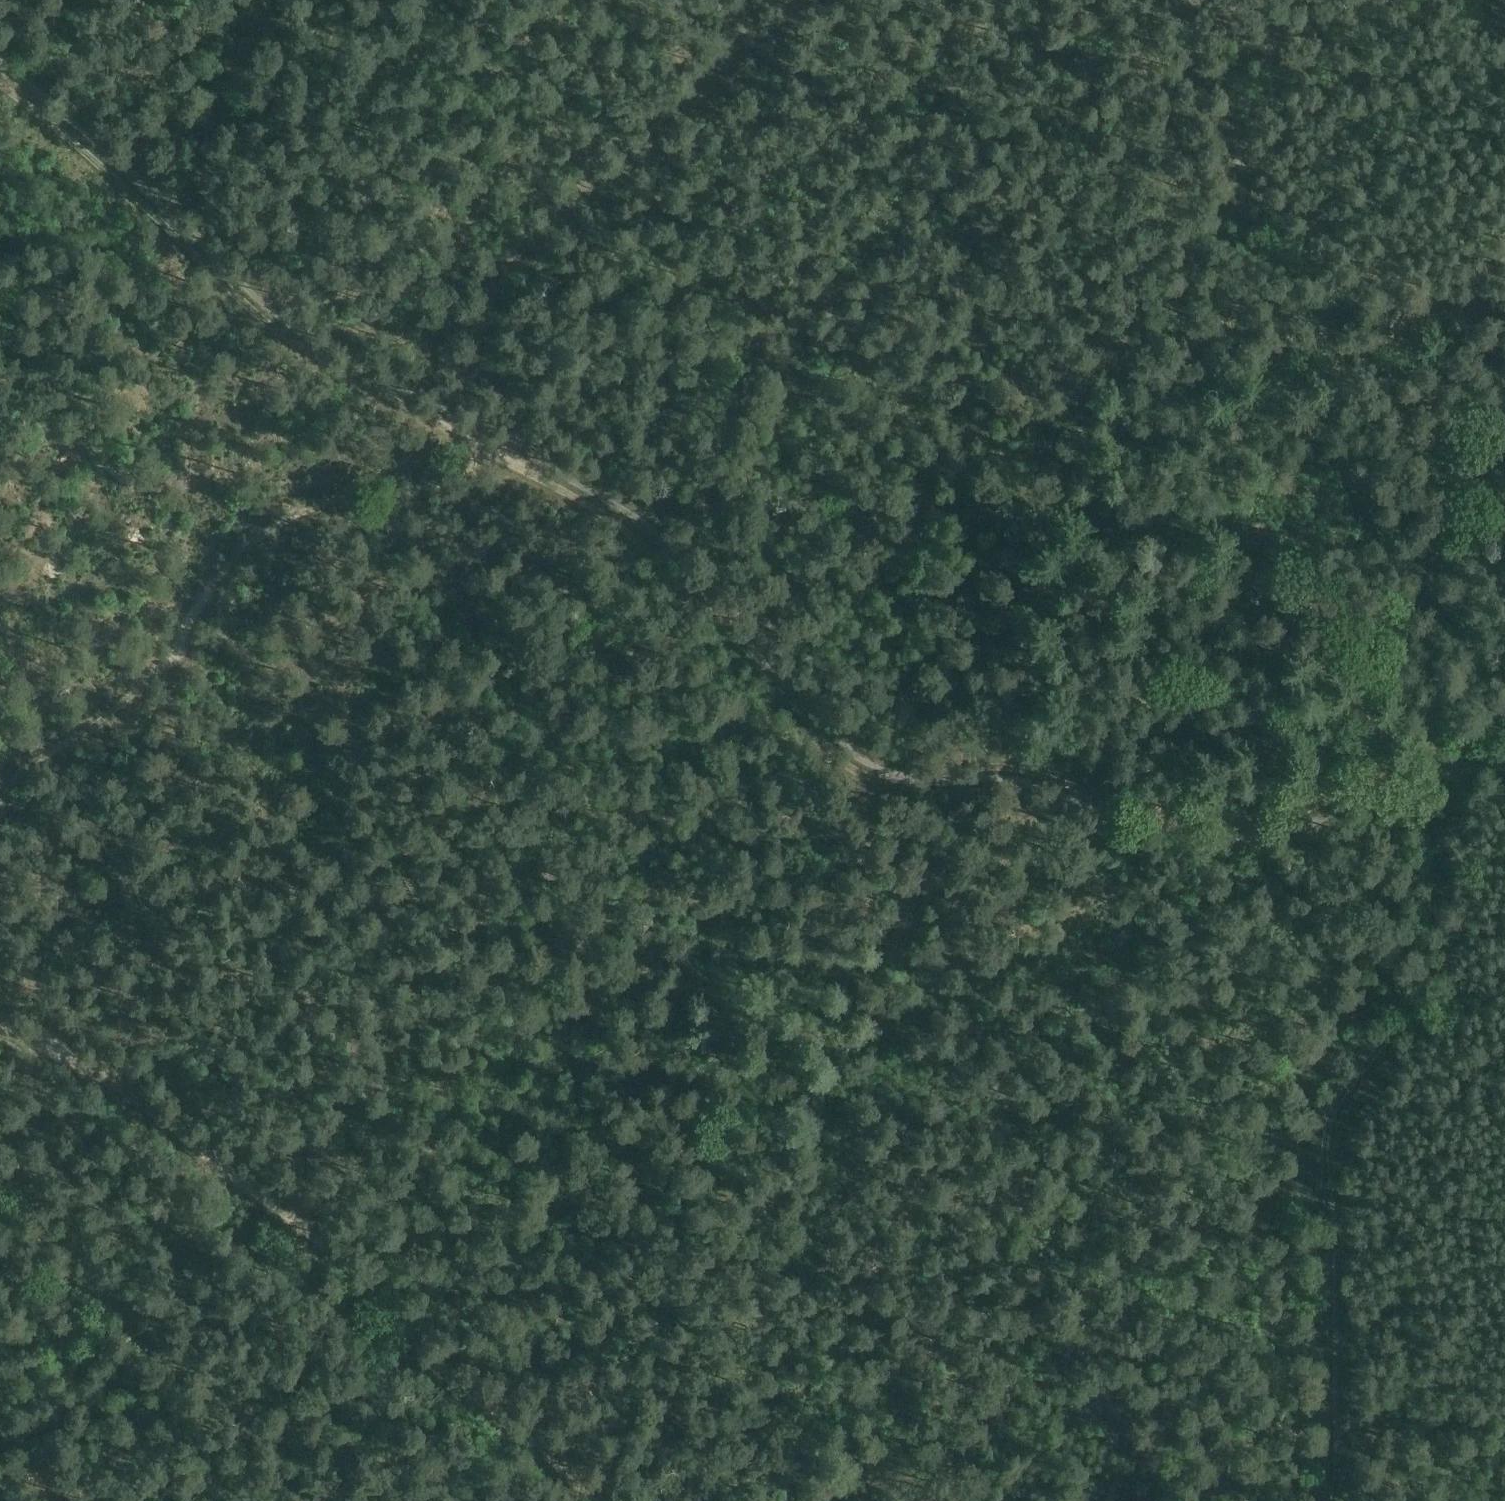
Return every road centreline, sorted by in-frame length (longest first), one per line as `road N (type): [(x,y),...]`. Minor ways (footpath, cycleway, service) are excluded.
road 1 (track): [(438,425),(617,520),(723,615),(858,771),(875,777),(1013,767),(1137,812),(1244,824),(1428,766)]
road 2 (track): [(1428,766),(1424,977),(1408,1015),(1328,1121),(1327,1500)]
road 3 (track): [(0,810),(35,762),(140,689),(254,539),(354,489),(438,425)]
road 4 (track): [(0,82),(242,304),(438,425)]
road 5 (track): [(418,1348),(357,1276),(247,1187),(104,1079),(0,1028)]
road 6 (track): [(1504,419),(1459,506),(1436,574),(1428,766)]
road 7 (track): [(594,1500),(418,1348)]

